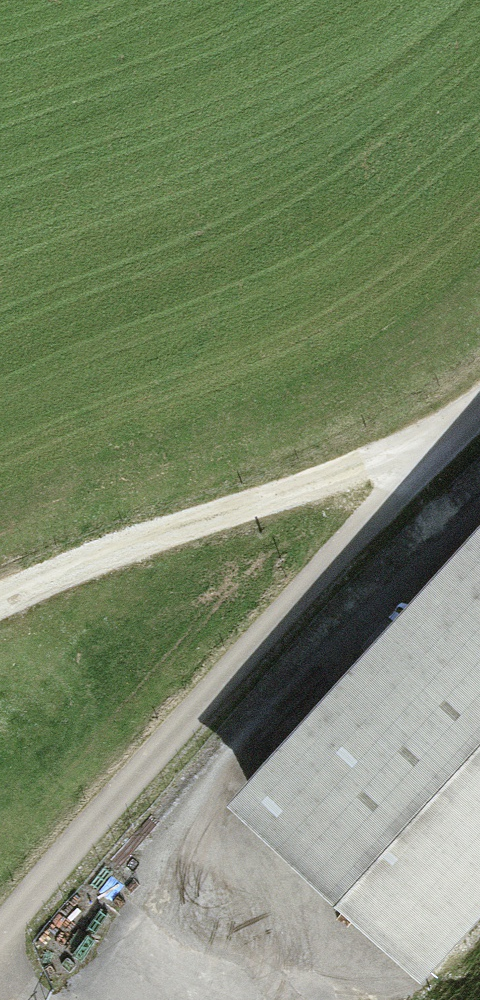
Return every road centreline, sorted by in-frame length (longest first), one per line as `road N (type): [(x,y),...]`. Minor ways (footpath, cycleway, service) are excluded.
road 1 (unclassified): [(0,937),(479,404)]
road 2 (track): [(0,602),(93,561),(443,440)]

